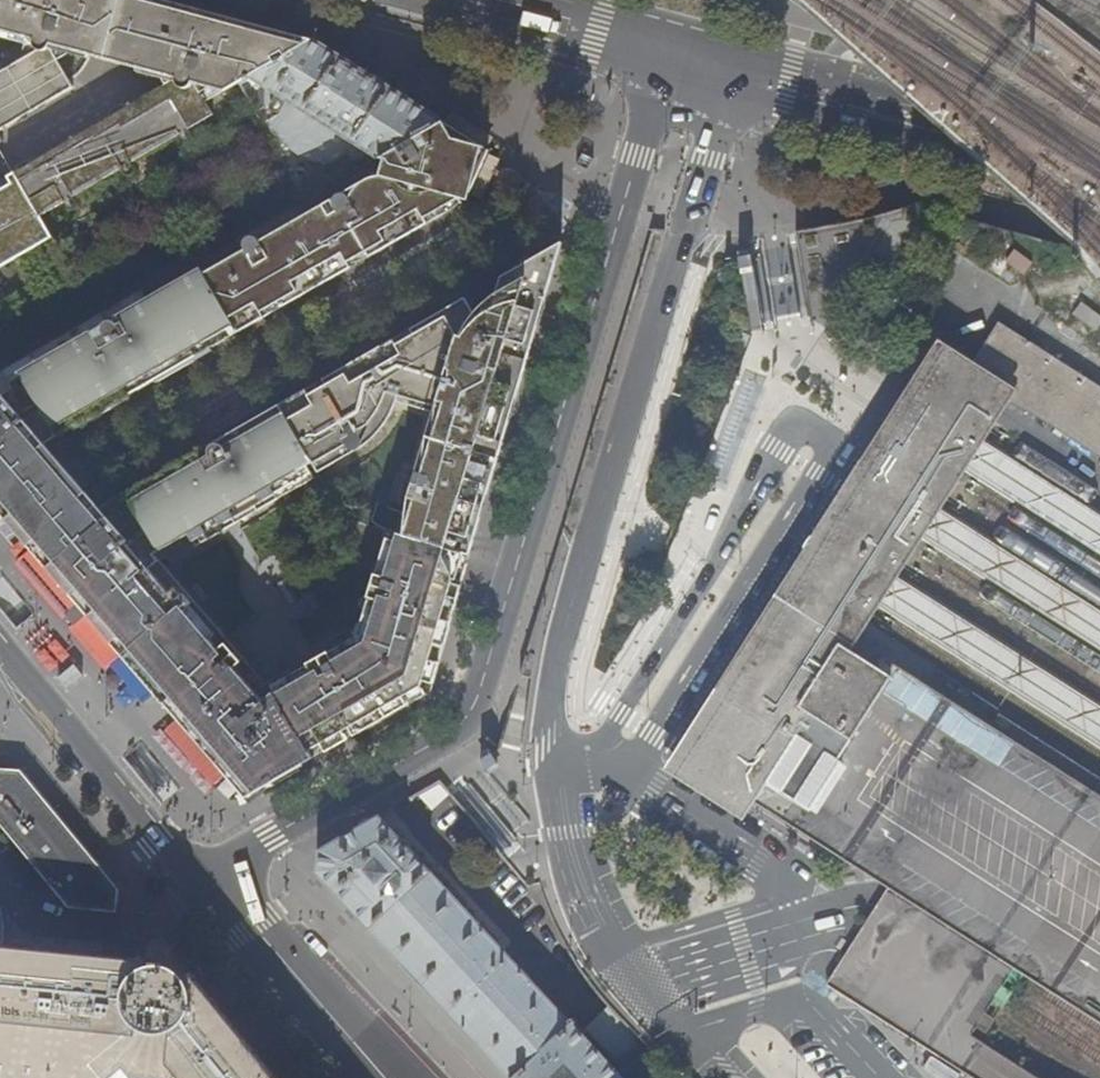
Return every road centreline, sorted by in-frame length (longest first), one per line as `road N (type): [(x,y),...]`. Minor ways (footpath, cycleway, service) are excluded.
road 1 (residential): [(210,886),(272,838),(458,731),(474,711),(667,52)]
road 2 (primary): [(667,52),(1099,170)]
road 3 (residential): [(0,645),(180,861),(210,886)]
road 4 (residential): [(210,886),(384,1077)]
road 5 (primary): [(667,52),(479,0)]

